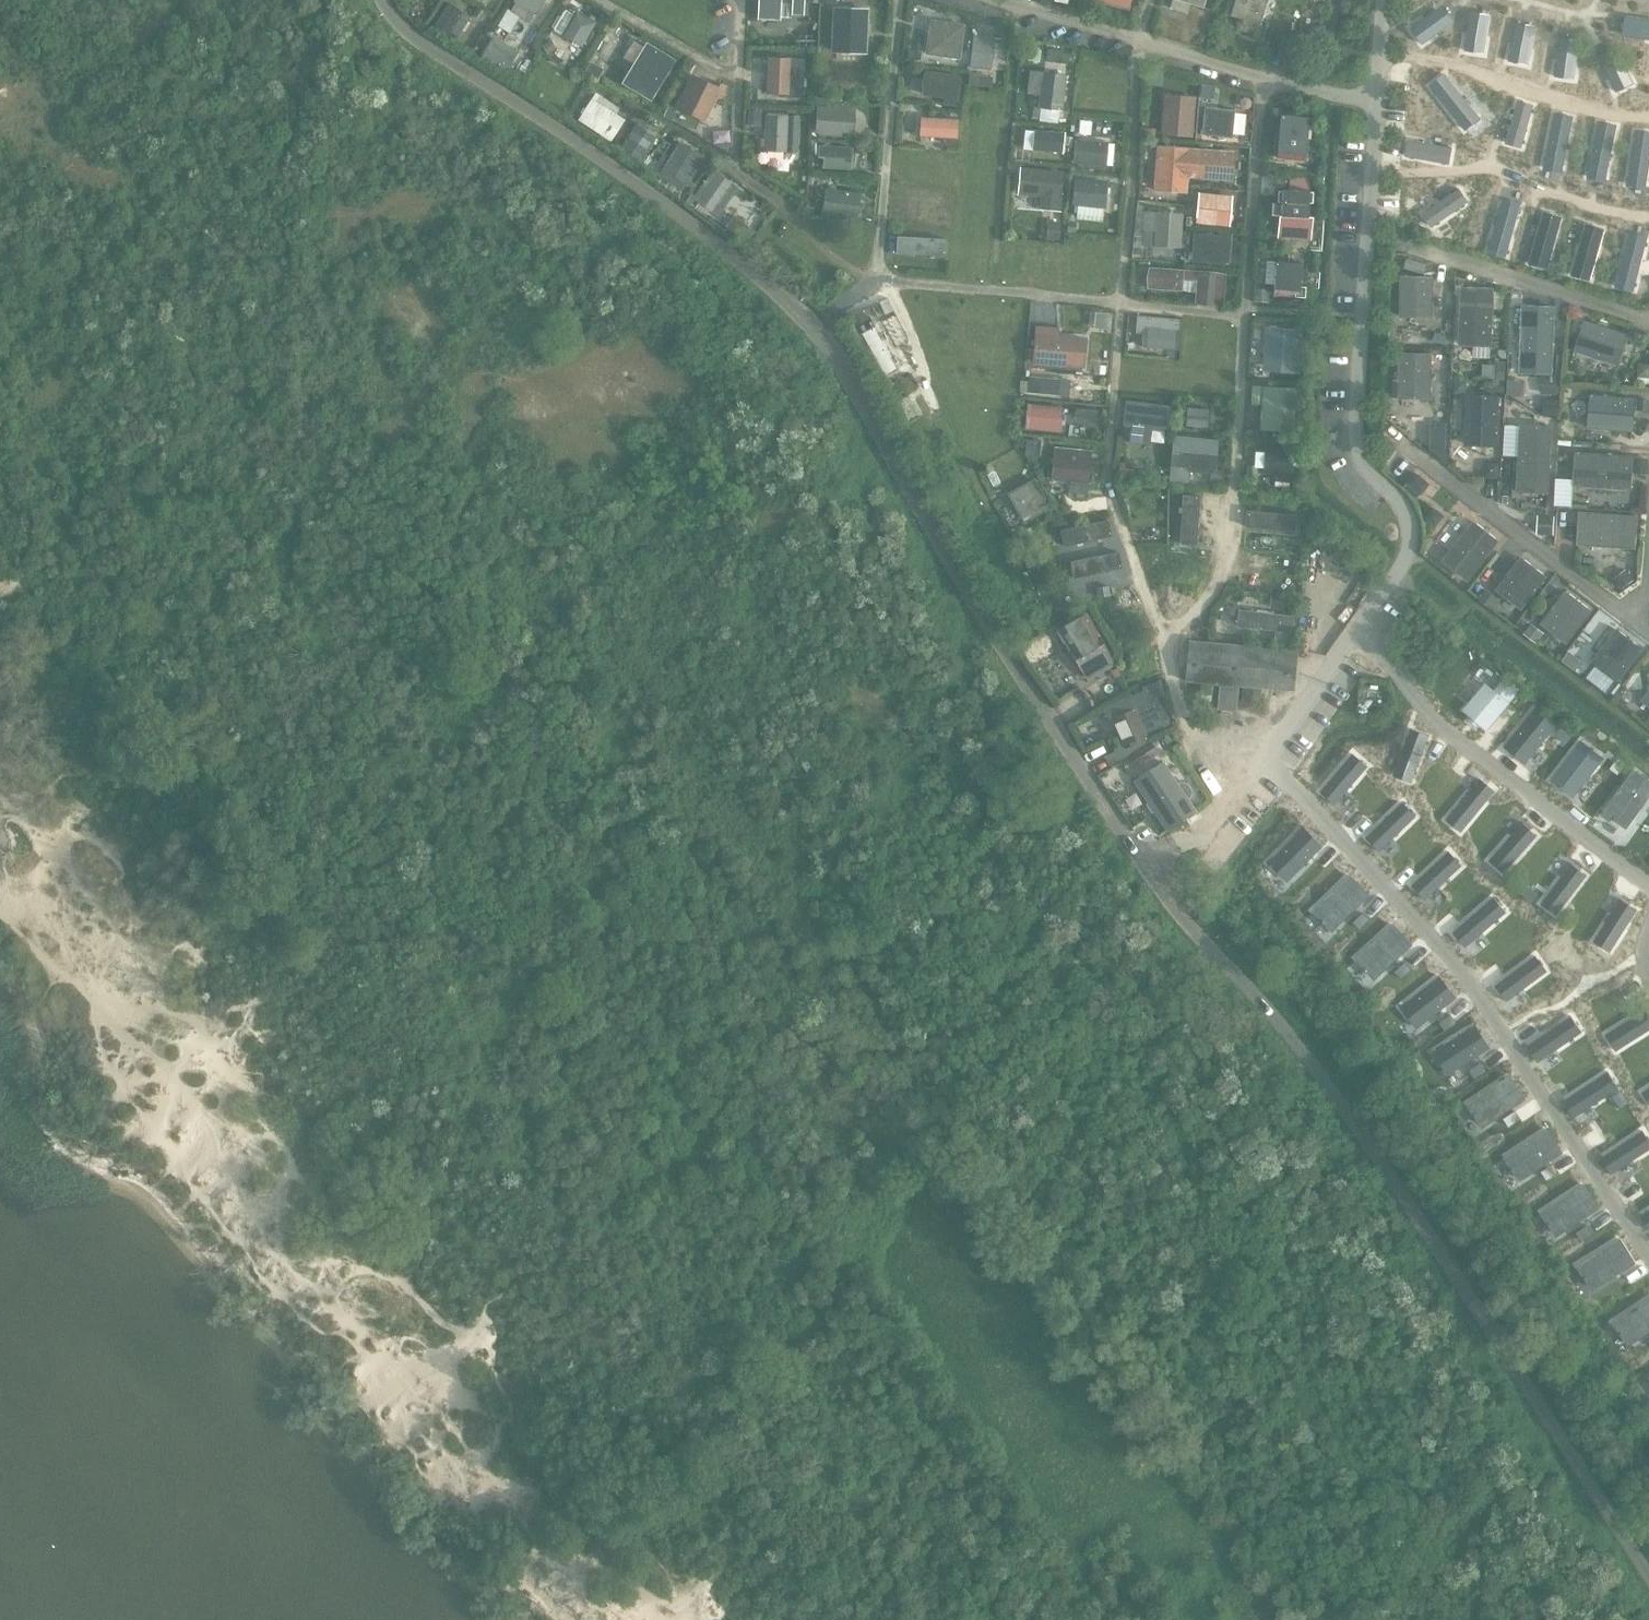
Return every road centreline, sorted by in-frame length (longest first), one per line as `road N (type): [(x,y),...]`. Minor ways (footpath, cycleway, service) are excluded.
road 1 (unclassified): [(1648,1574),(1395,1180),(1297,1044),(1148,869),(993,633),(814,326),(623,175),(397,20),(384,0)]

